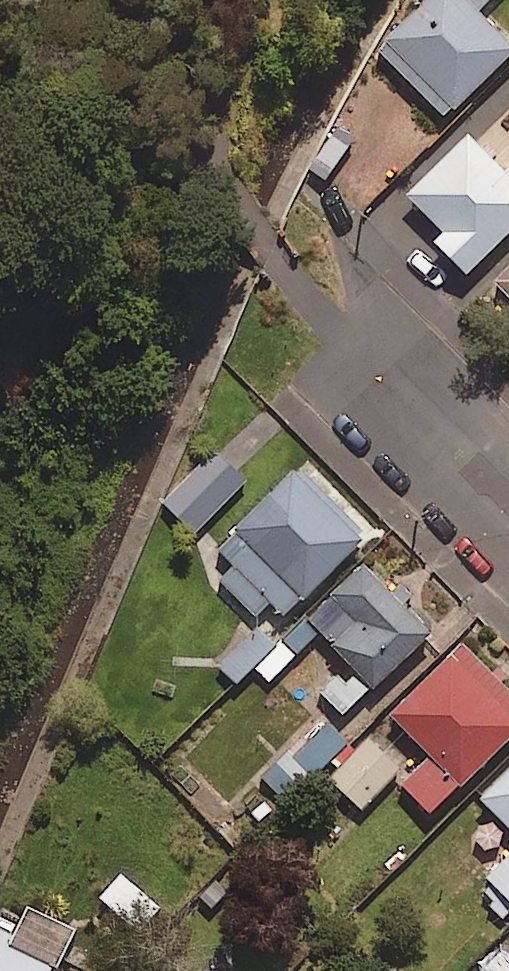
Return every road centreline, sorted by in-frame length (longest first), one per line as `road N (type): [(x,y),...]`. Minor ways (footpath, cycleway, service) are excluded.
road 1 (residential): [(294,255),(508,480)]

